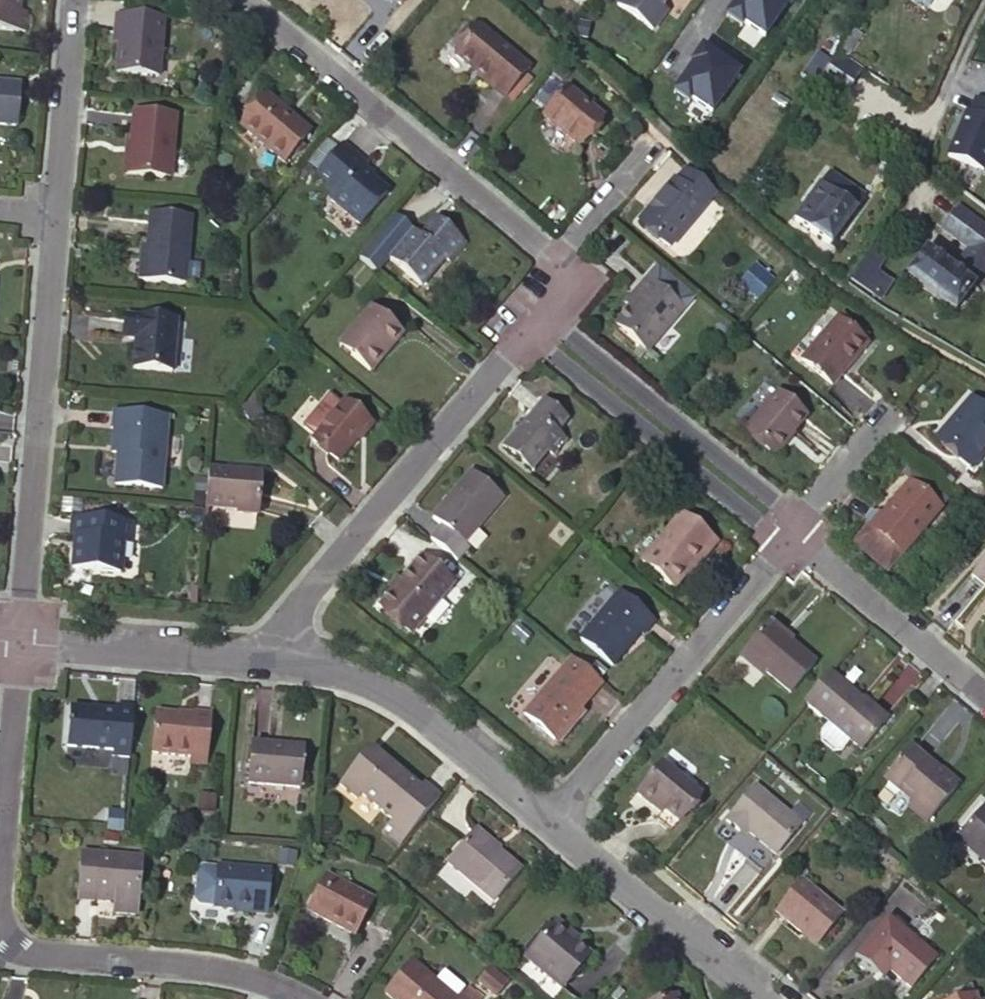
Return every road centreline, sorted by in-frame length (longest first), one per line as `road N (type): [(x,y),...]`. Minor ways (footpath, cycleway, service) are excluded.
road 1 (residential): [(8,642),(49,213)]
road 2 (residential): [(525,336),(289,608),(276,660)]
road 3 (residential): [(242,0),(549,255)]
road 4 (residential): [(539,823),(780,545)]
road 5 (residential): [(798,524),(541,316)]
road 6 (residential): [(525,336),(780,545)]
road 7 (residential): [(305,998),(233,972),(23,956),(0,933)]
road 8 (residential): [(276,660),(374,688),(539,823)]
road 9 (residential): [(539,823),(755,998)]
road 10 (residential): [(8,642),(276,660)]
road 11 (residential): [(786,539),(984,703)]
road 12 (residential): [(49,213),(69,0)]
road 13 (residential): [(0,825),(8,642)]
road 14 (residential): [(652,134),(549,255)]
road 15 (residential): [(798,524),(892,411)]

